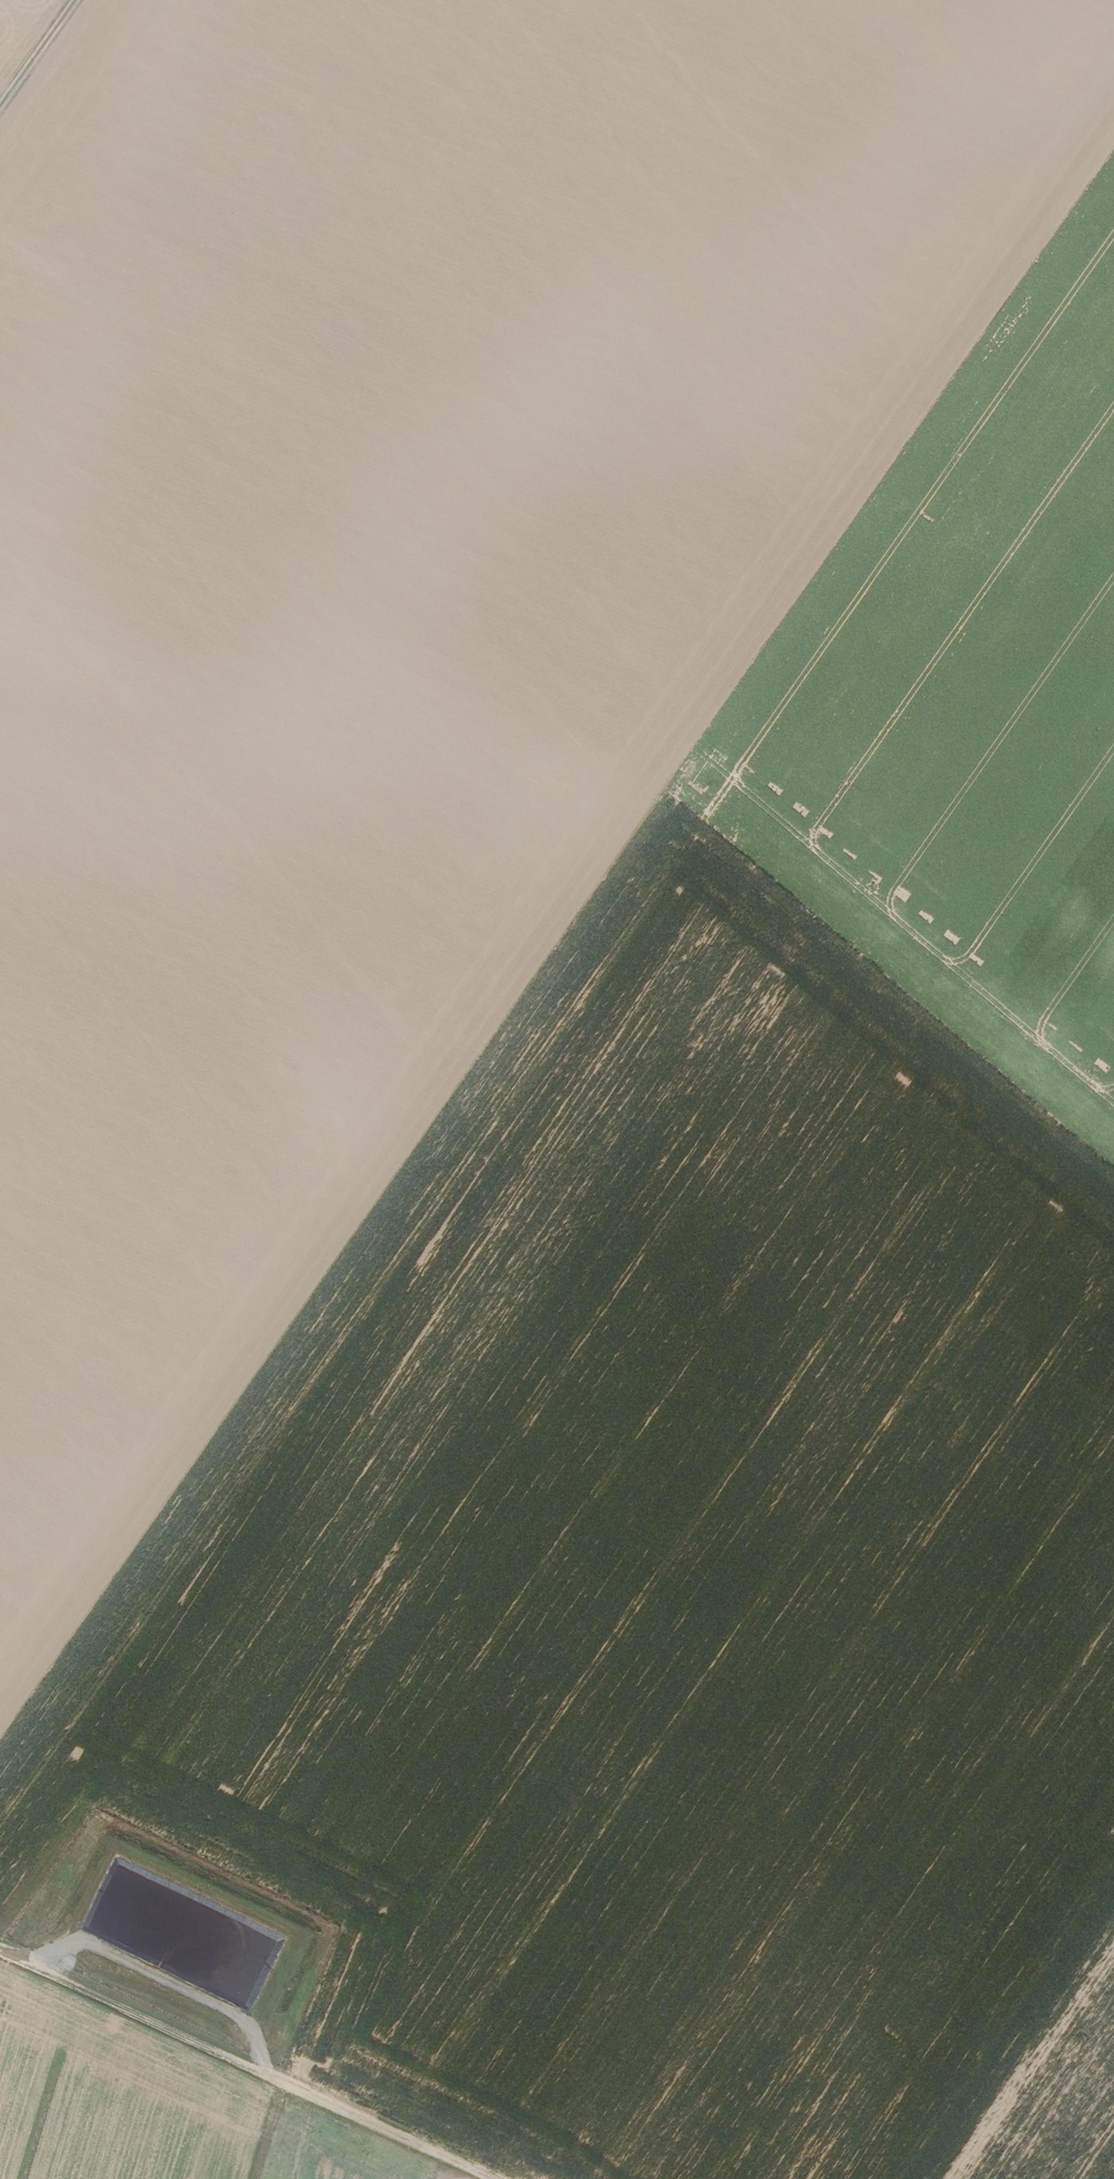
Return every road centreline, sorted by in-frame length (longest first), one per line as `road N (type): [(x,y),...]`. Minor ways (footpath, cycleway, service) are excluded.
road 1 (track): [(0,1949),(486,2178)]
road 2 (track): [(0,108),(76,0)]

